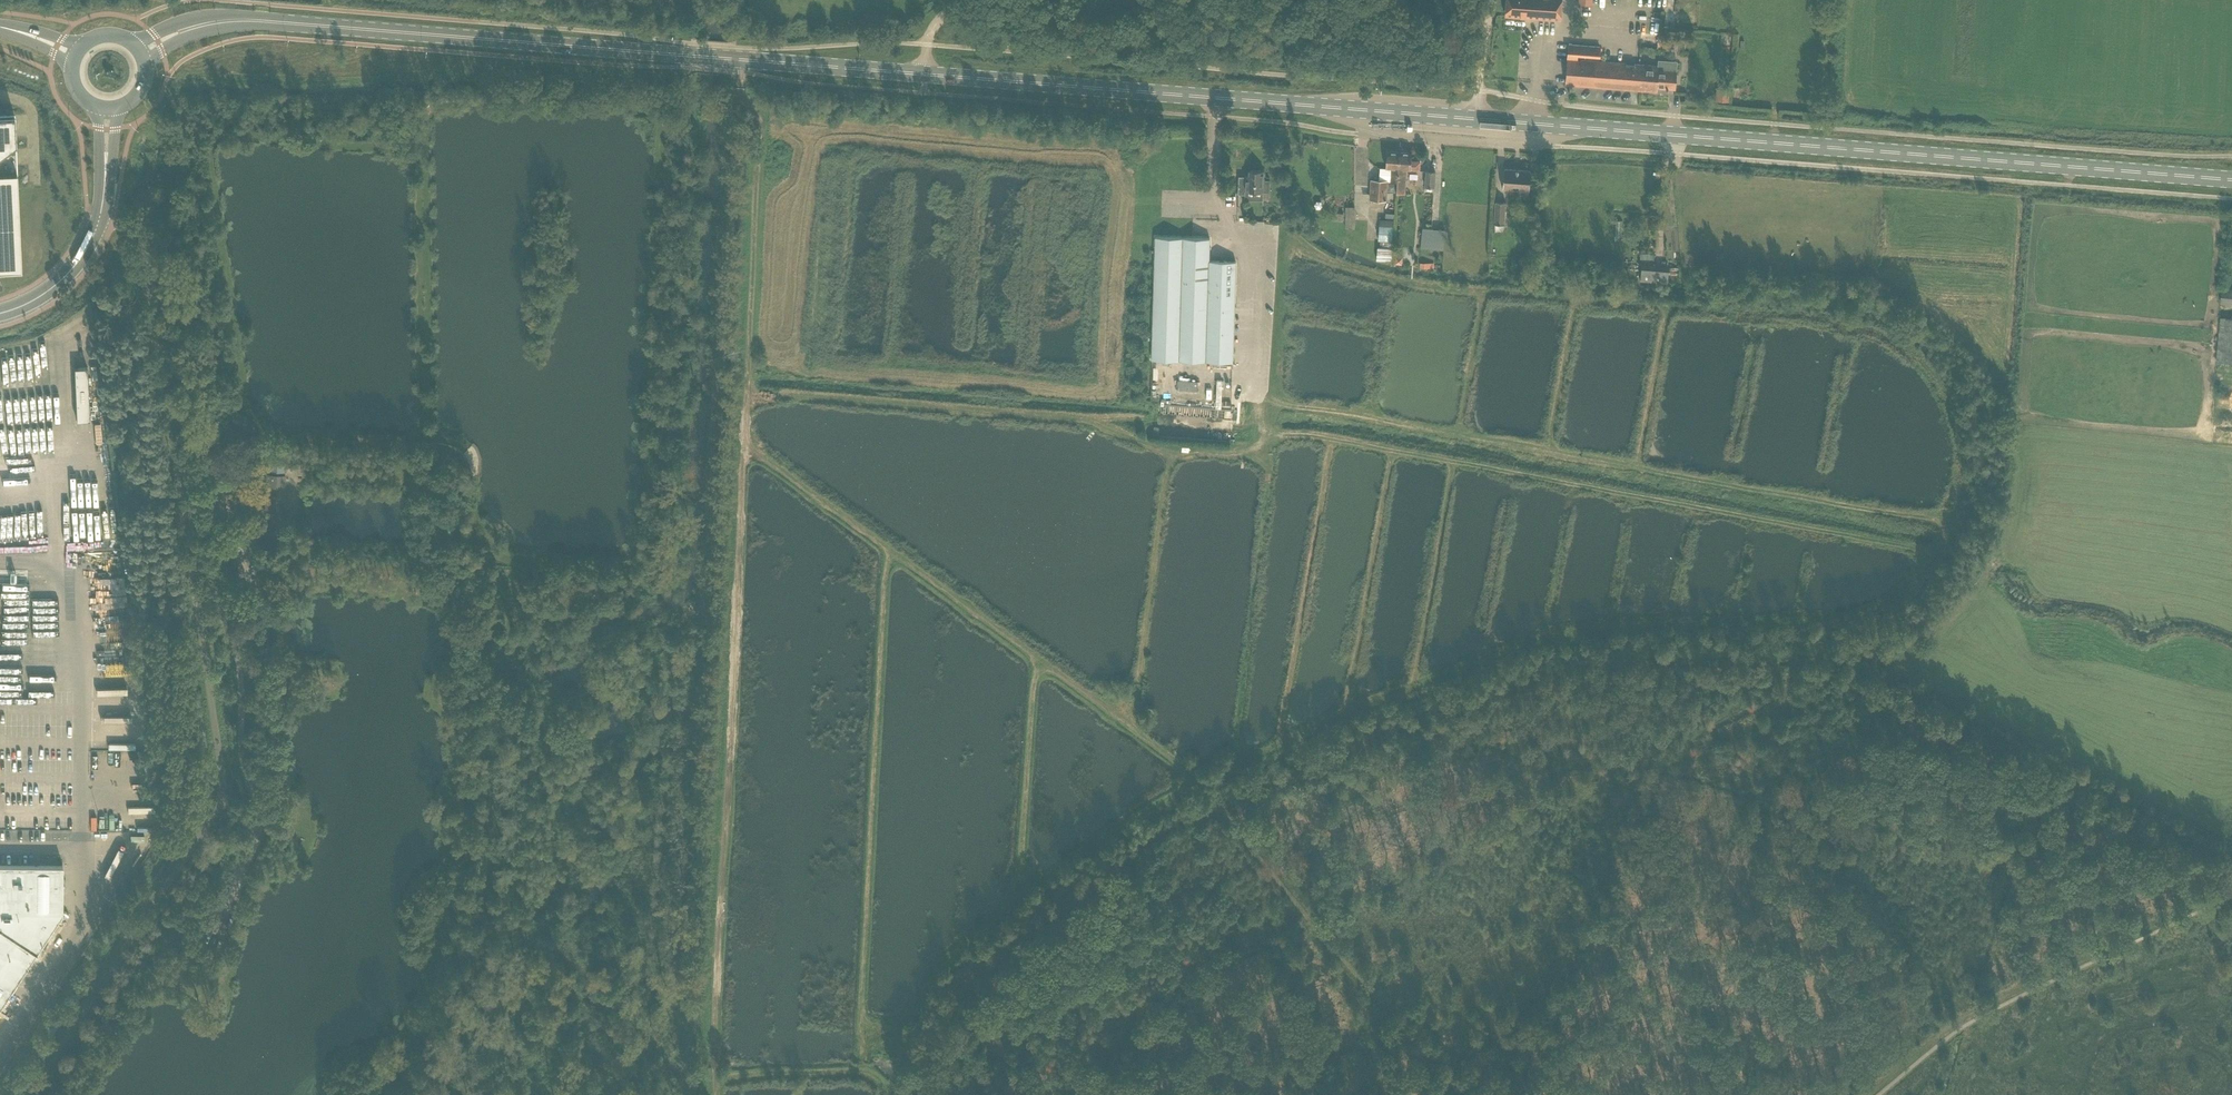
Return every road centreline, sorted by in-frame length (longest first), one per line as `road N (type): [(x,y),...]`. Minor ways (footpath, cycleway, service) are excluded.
road 1 (primary): [(2231,181),(212,22)]
road 2 (unclassified): [(28,1094),(220,799),(147,256),(141,235),(114,221)]
road 3 (track): [(916,1094),(942,1017),(1018,936),(1120,862),(1221,809),(1463,1094)]
road 4 (track): [(2231,889),(1968,1016),(1871,1094)]
road 5 (primary): [(0,313),(36,298),(80,260),(104,185)]
road 6 (track): [(718,1078),(881,1078)]
road 7 (track): [(1492,0),(1476,120)]

